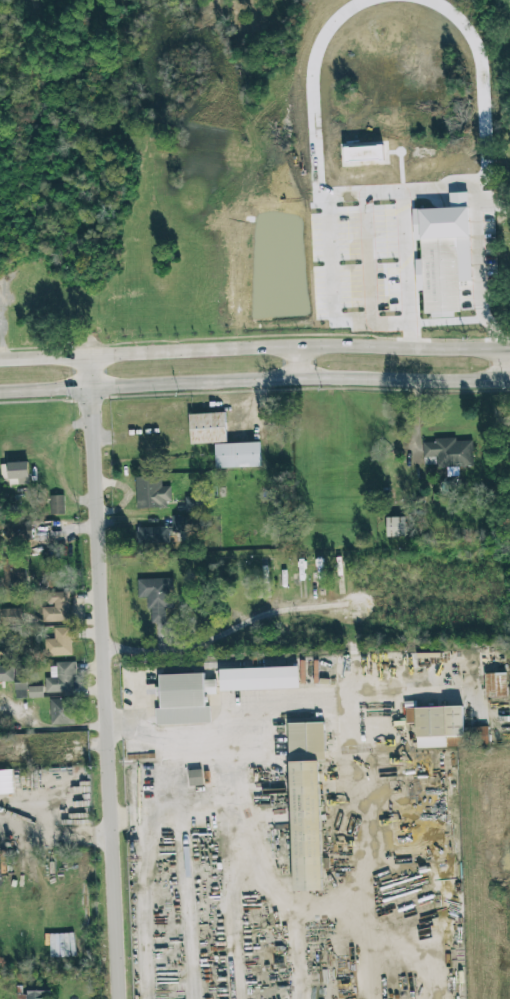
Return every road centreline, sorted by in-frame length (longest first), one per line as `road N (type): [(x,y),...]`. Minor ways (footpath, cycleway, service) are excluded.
road 1 (residential): [(88,357),(119,998)]
road 2 (secondary): [(509,349),(299,346),(0,361)]
road 3 (secondary): [(0,392),(509,379)]

